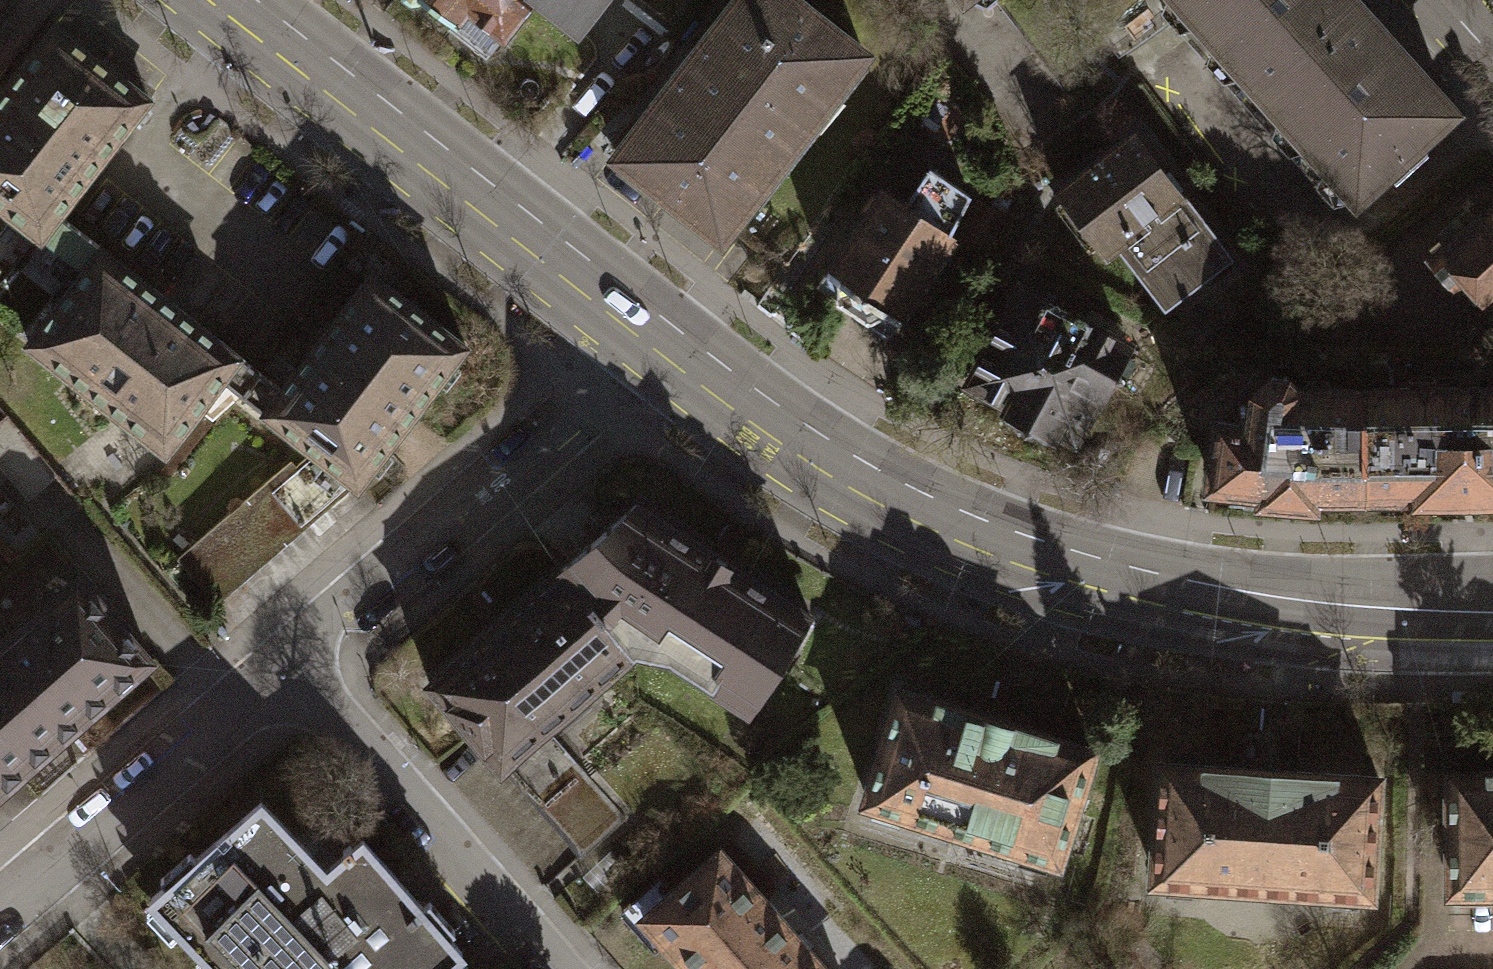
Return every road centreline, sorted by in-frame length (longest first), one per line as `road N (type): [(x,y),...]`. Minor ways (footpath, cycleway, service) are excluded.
road 1 (tertiary): [(646,335),(796,442),(957,530),(1146,585),(1299,604),(1492,610)]
road 2 (tertiary): [(219,0),(494,224),(646,335)]
road 3 (residential): [(646,335),(598,389),(282,663)]
road 4 (residential): [(282,663),(551,968)]
road 5 (residential): [(282,663),(0,907)]

